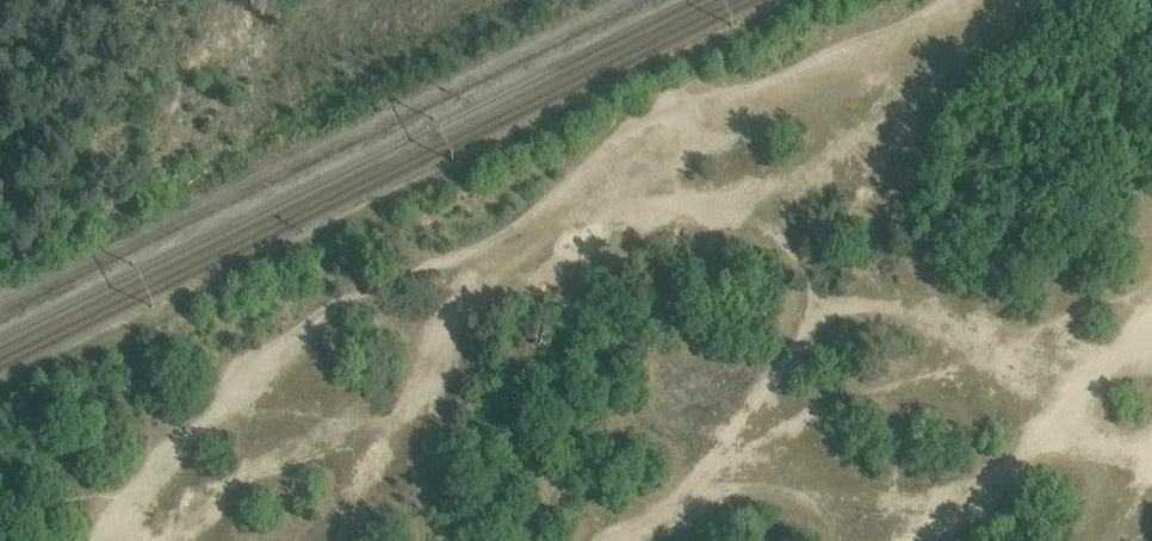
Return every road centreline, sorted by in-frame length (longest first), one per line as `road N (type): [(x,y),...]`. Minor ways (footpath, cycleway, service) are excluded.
road 1 (track): [(0,300),(635,0)]

